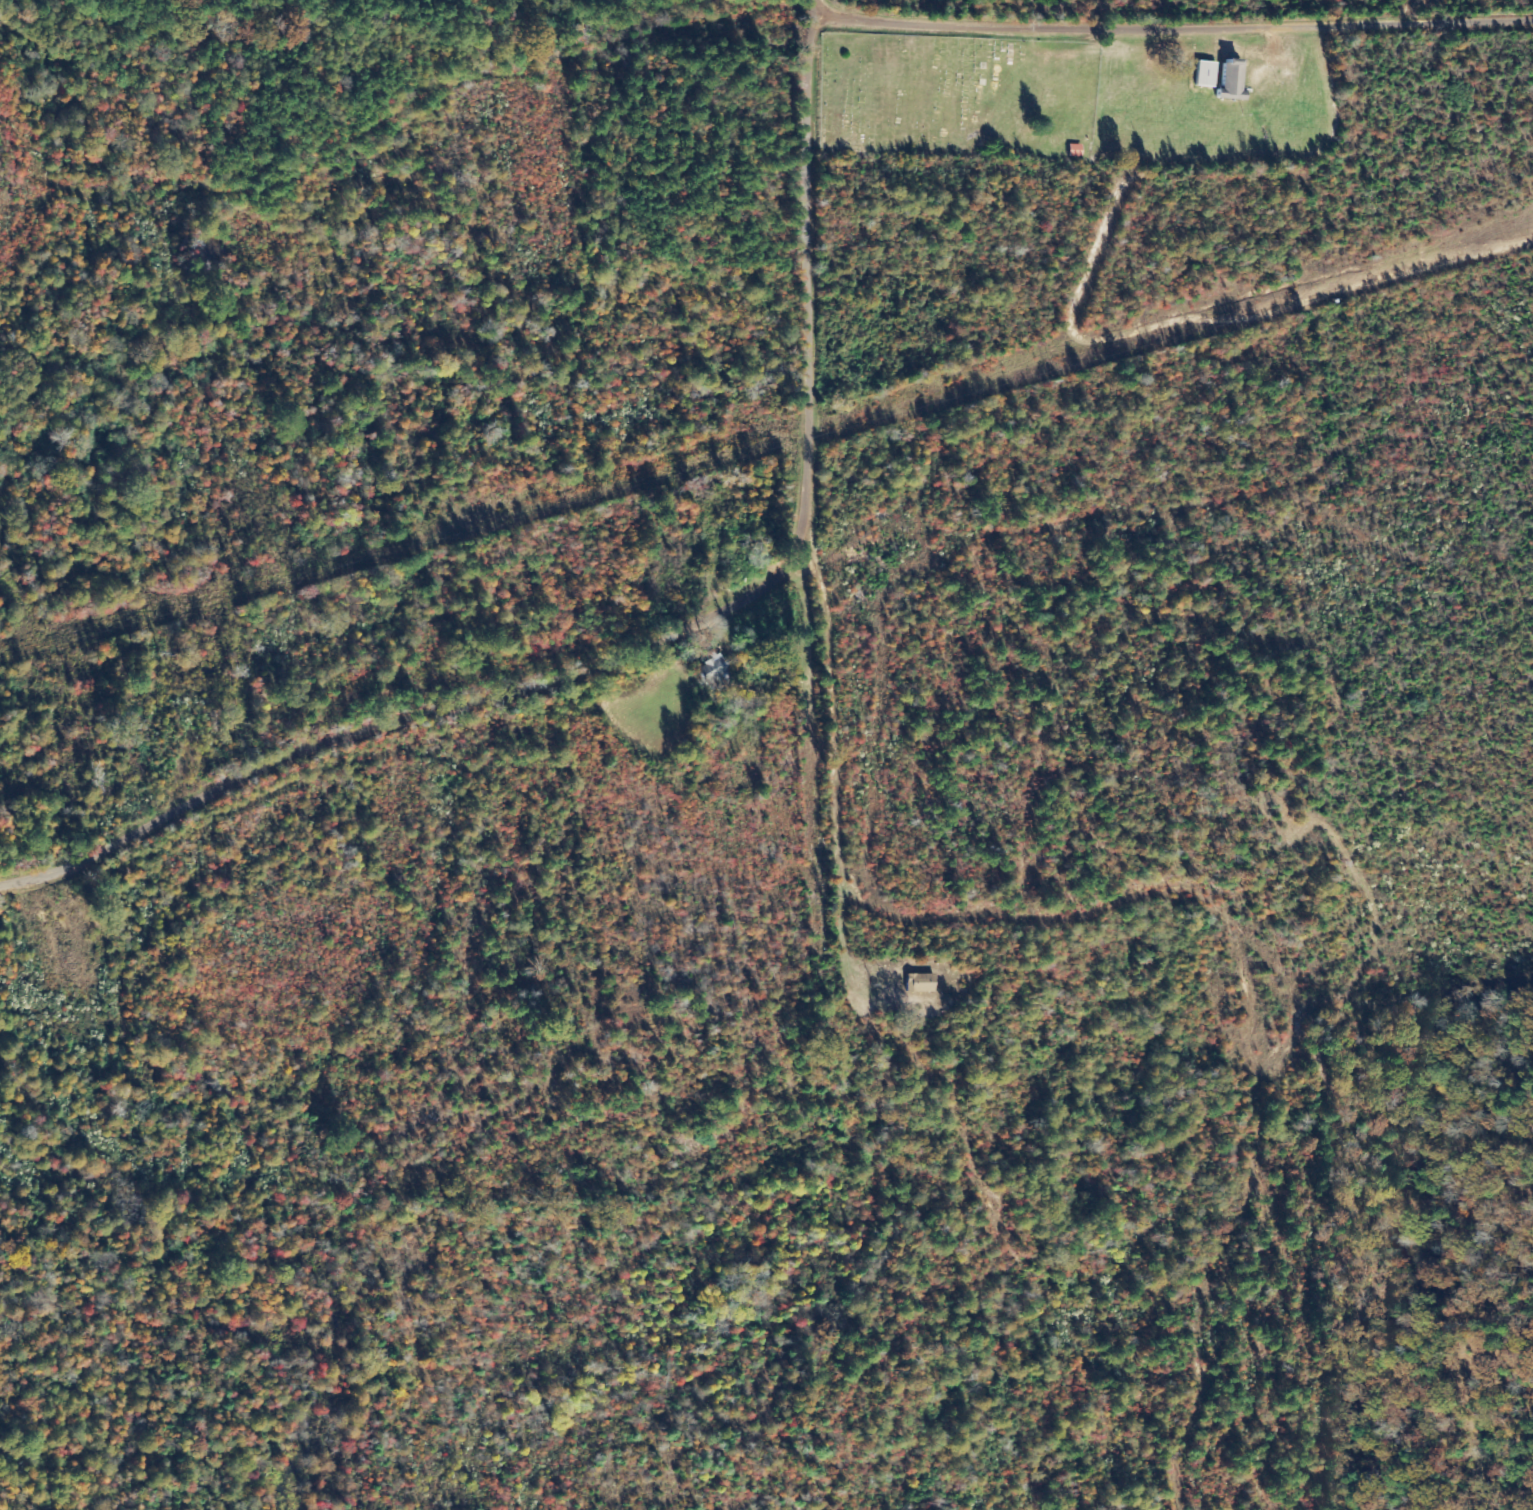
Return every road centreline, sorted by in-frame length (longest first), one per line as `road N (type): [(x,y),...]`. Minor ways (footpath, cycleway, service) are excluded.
road 1 (residential): [(0,887),(125,844),(284,759),(615,667),(737,607),(797,562),(814,476),(813,0)]
road 2 (residential): [(810,16),(1061,27),(1532,19)]

